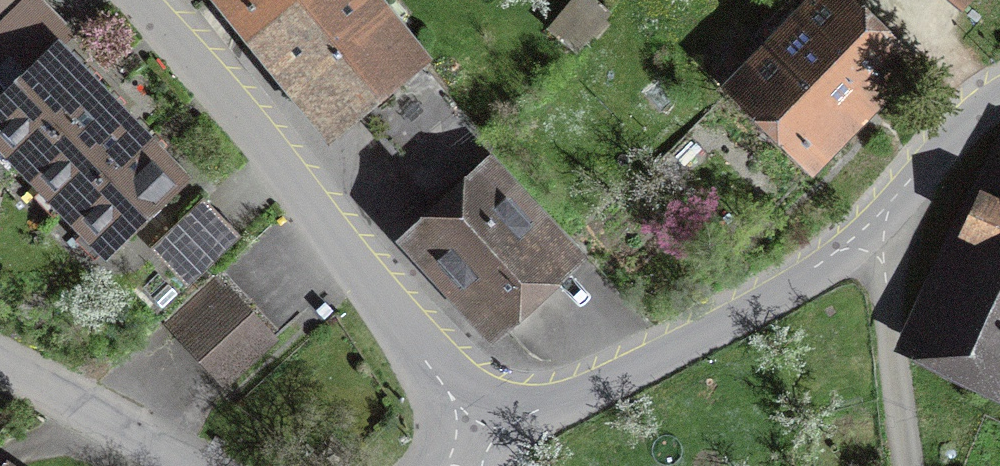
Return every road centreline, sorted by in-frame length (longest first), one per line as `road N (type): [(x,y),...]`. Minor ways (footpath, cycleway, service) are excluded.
road 1 (tertiary): [(142,0),(426,362),(456,406),(472,451)]
road 2 (tertiary): [(879,218),(724,324),(537,410),(472,451)]
road 3 (residential): [(879,218),(909,465)]
road 4 (residential): [(194,465),(0,352)]
road 5 (tertiary): [(999,100),(879,218)]

